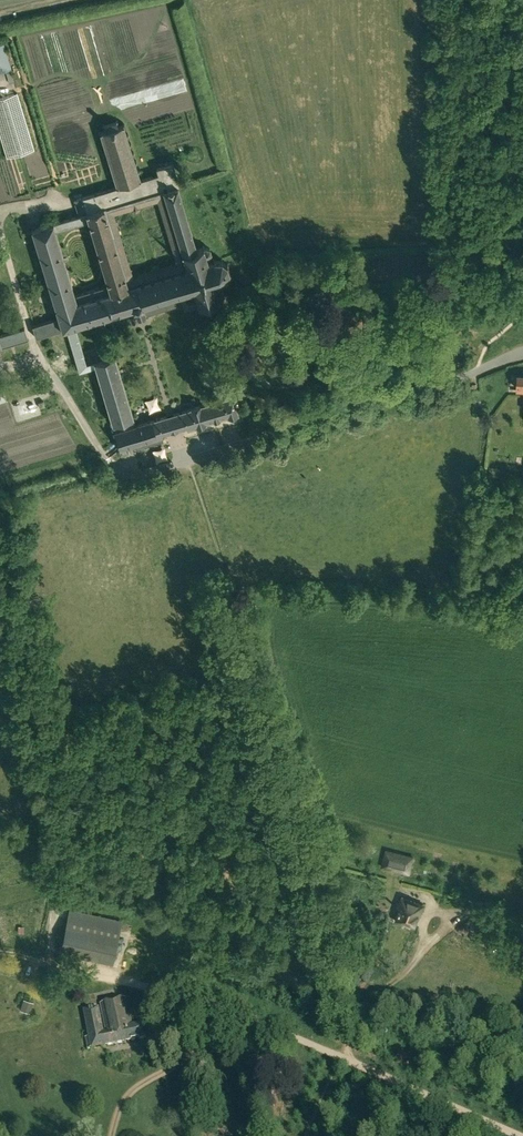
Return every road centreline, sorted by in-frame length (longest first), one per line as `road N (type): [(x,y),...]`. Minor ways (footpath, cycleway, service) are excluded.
road 1 (unclassified): [(129,478),(522,353)]
road 2 (track): [(344,1058),(184,995),(0,953)]
road 3 (track): [(344,1058),(357,1012),(408,967),(438,911),(447,923),(436,936)]
road 4 (track): [(522,1135),(344,1058)]
road 5 (track): [(112,1135),(125,1097),(209,1043),(227,1010)]

